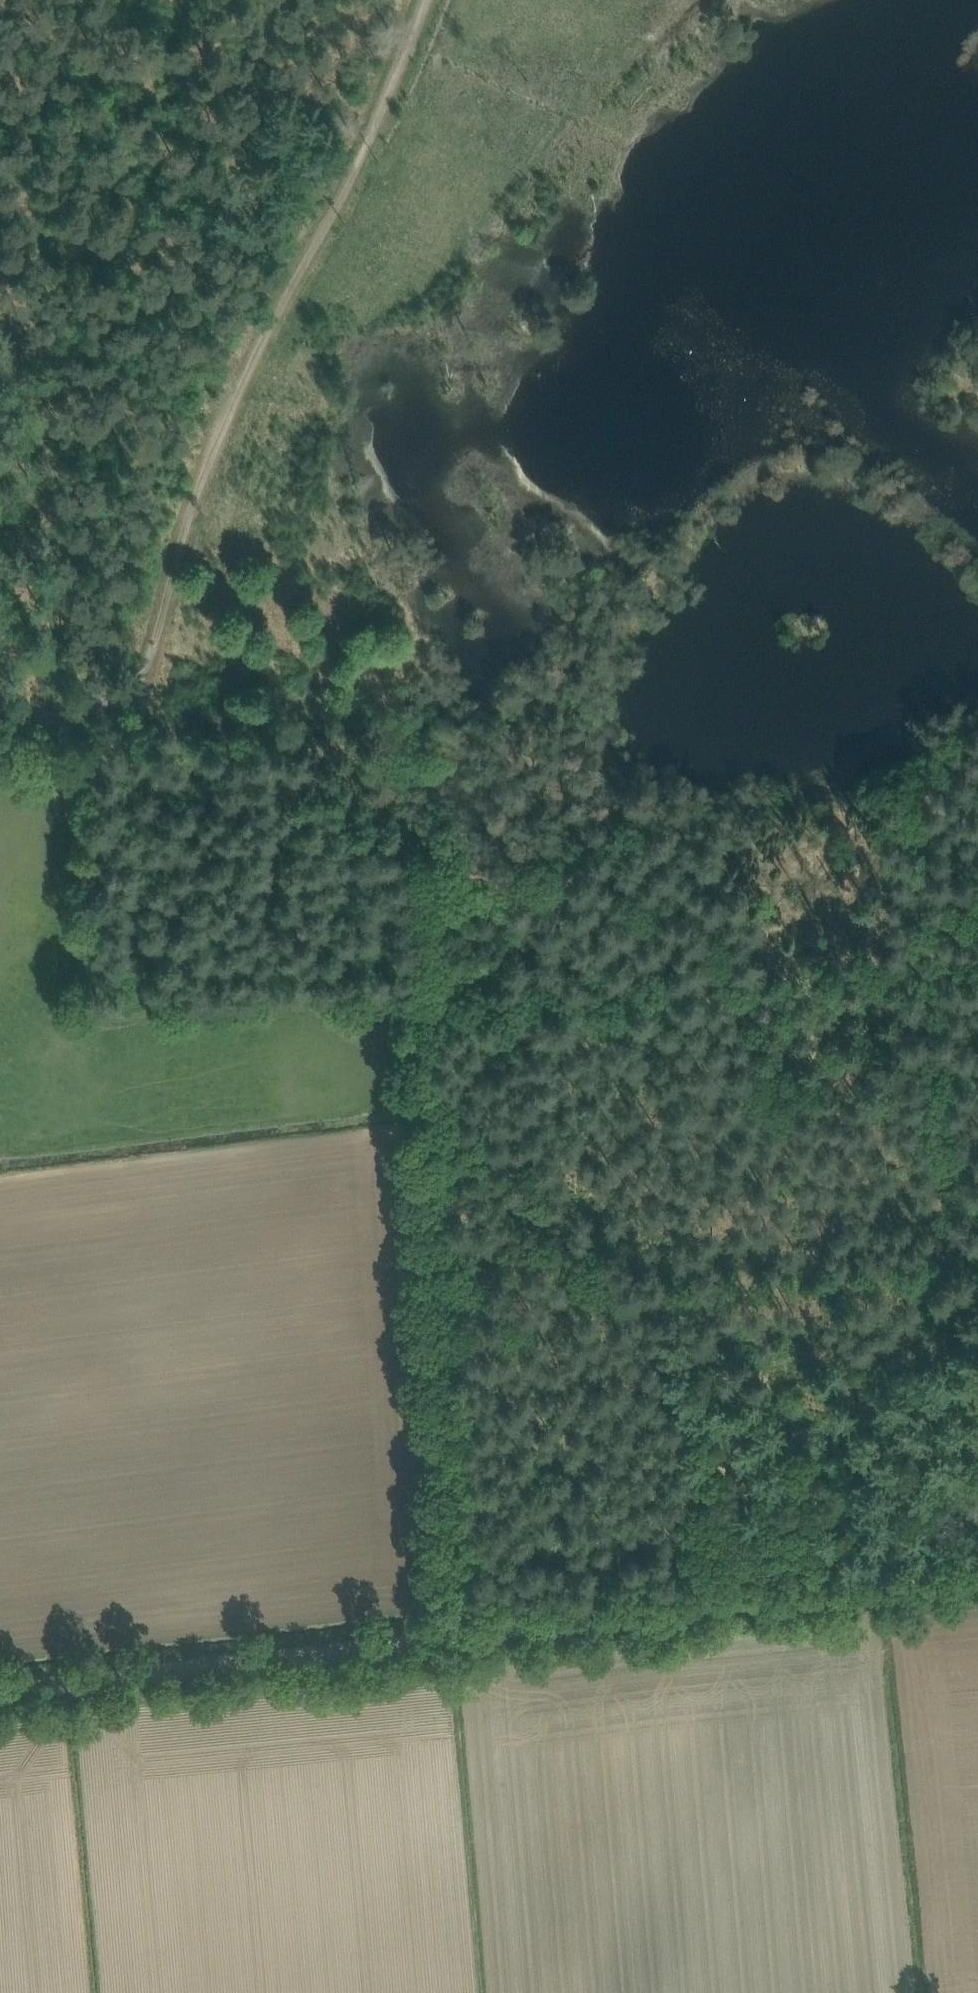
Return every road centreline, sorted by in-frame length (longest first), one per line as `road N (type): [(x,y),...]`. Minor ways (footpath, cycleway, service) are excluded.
road 1 (track): [(0,1690),(977,1572)]
road 2 (track): [(0,719),(114,710),(130,691),(154,641),(221,406),(353,166),(429,0)]
road 3 (track): [(469,1634),(427,959)]

